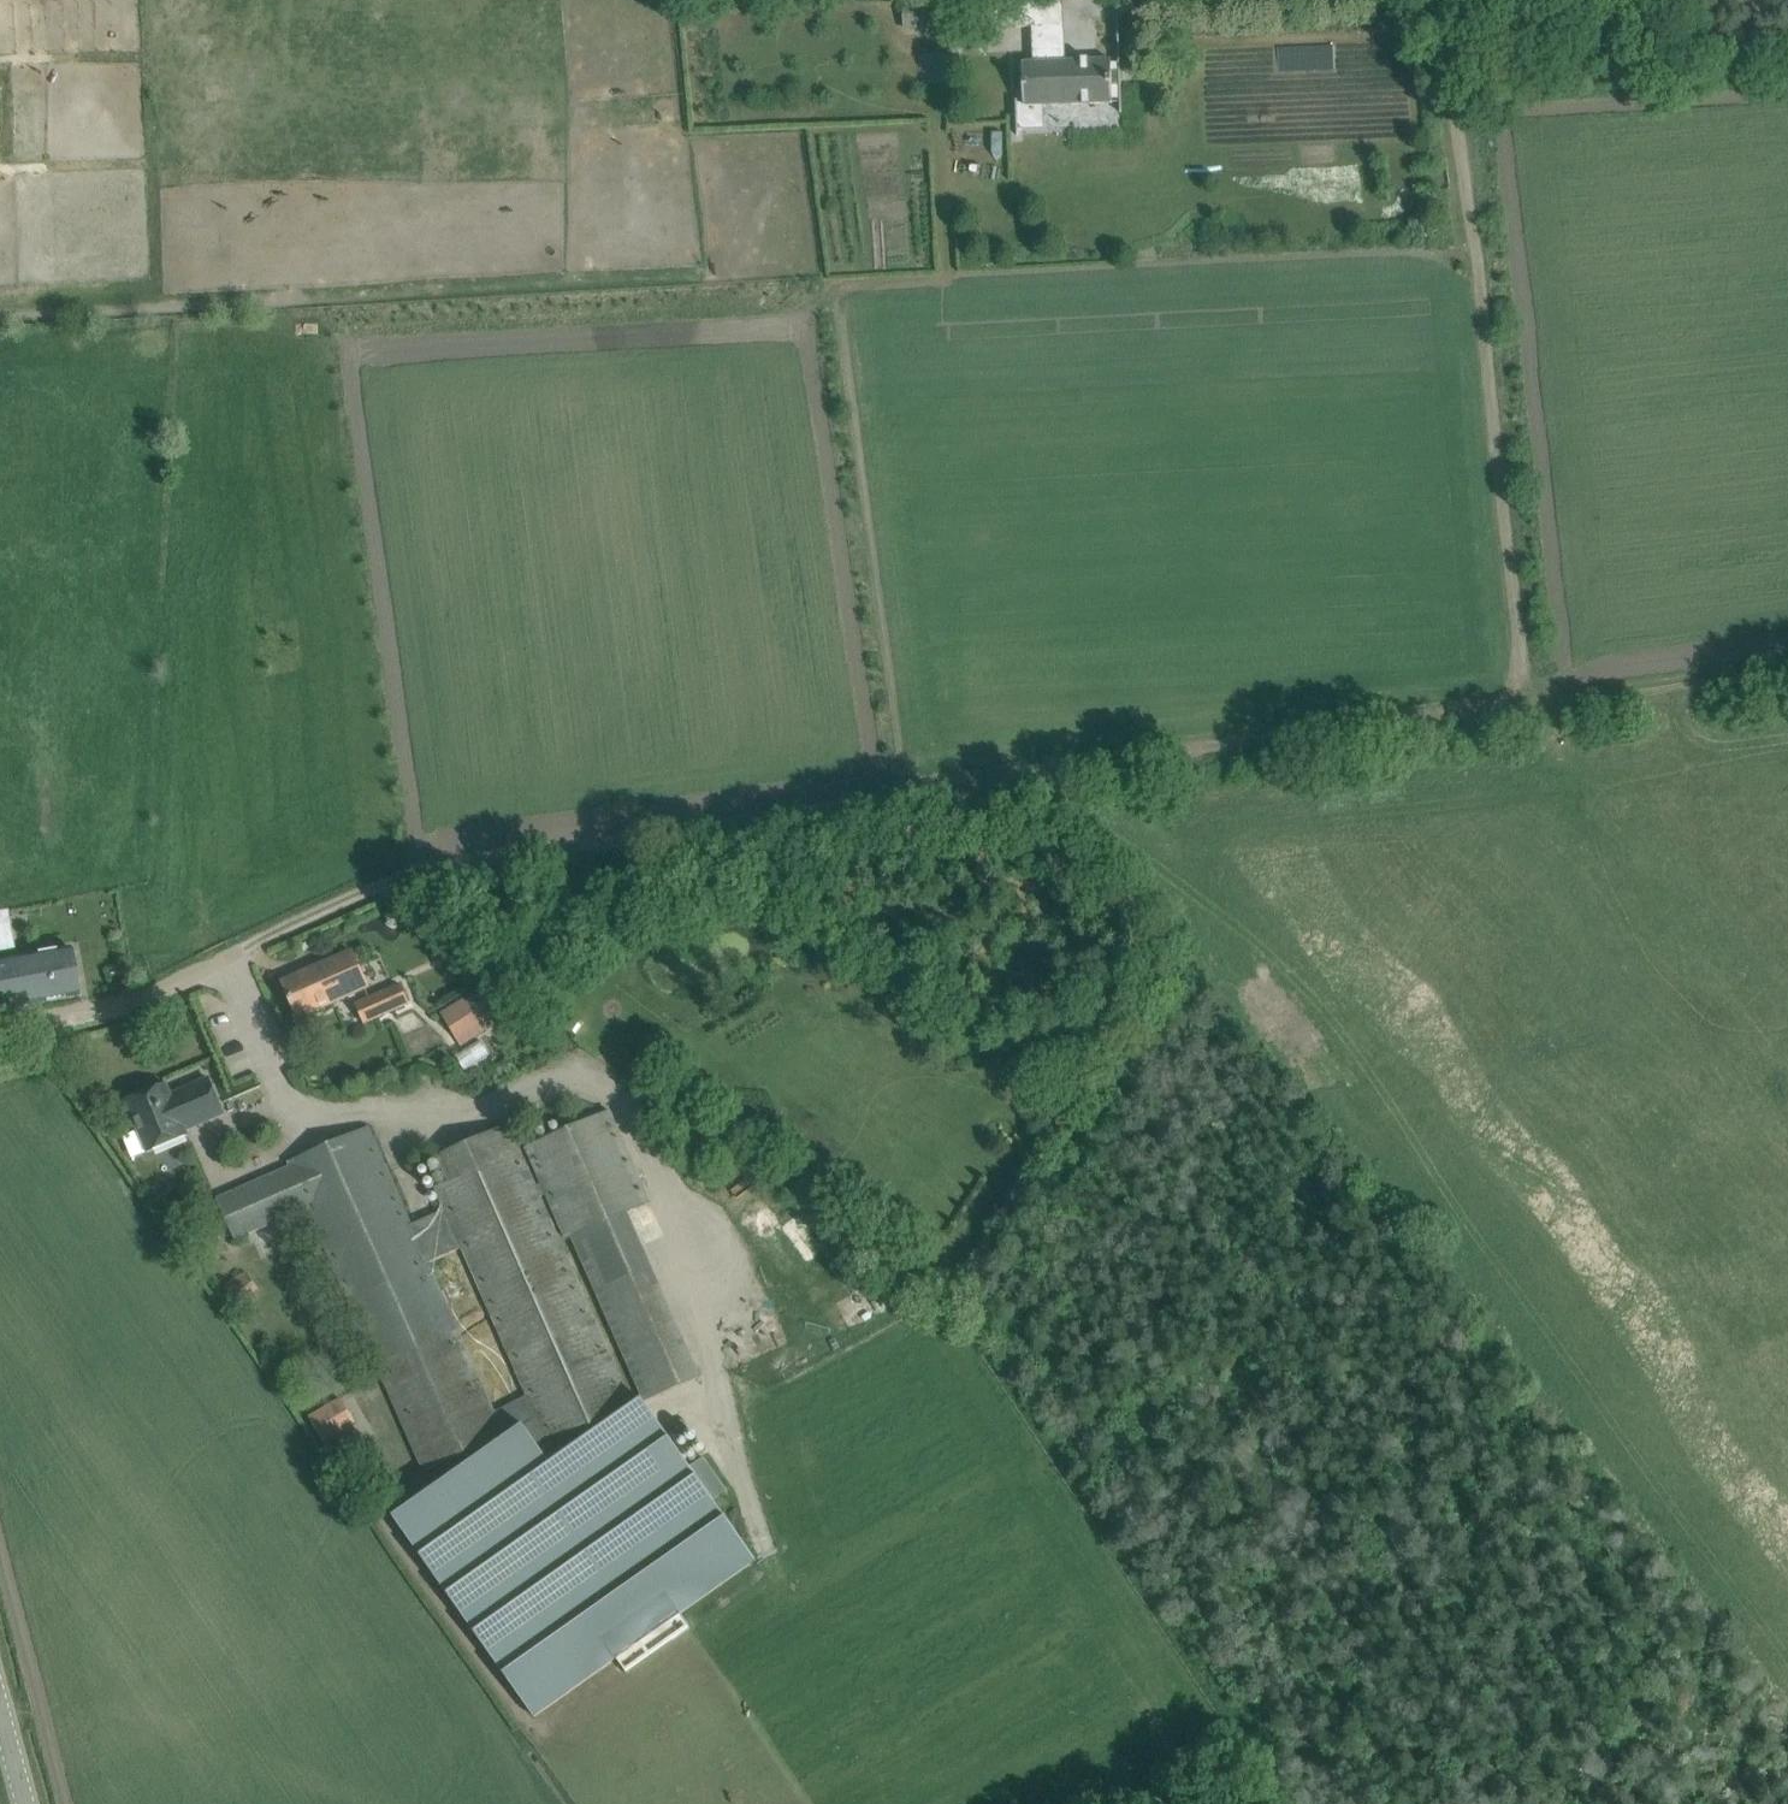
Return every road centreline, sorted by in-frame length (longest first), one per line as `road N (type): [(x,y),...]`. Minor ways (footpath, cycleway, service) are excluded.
road 1 (track): [(240,950),(400,891),(590,842),(1518,715)]
road 2 (track): [(1436,0),(1490,582)]
road 3 (track): [(1518,715),(1787,678)]
road 4 (unclassified): [(0,1029),(94,1010),(240,950)]
road 5 (unclassified): [(44,1803),(0,1659)]
road 6 (track): [(1518,715),(1497,647),(1490,582)]

